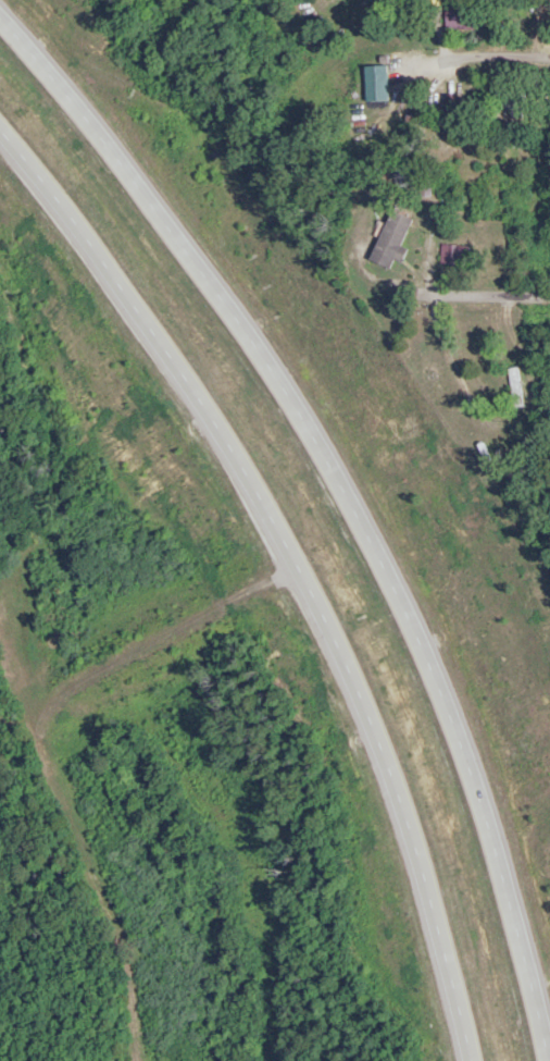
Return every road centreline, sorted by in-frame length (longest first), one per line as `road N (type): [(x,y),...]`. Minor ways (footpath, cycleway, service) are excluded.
road 1 (trunk): [(532,1060),(477,819),(349,502),(214,264),(79,110),(0,36)]
road 2 (trunk): [(0,138),(142,288),(264,499),(408,819),(470,1060)]

